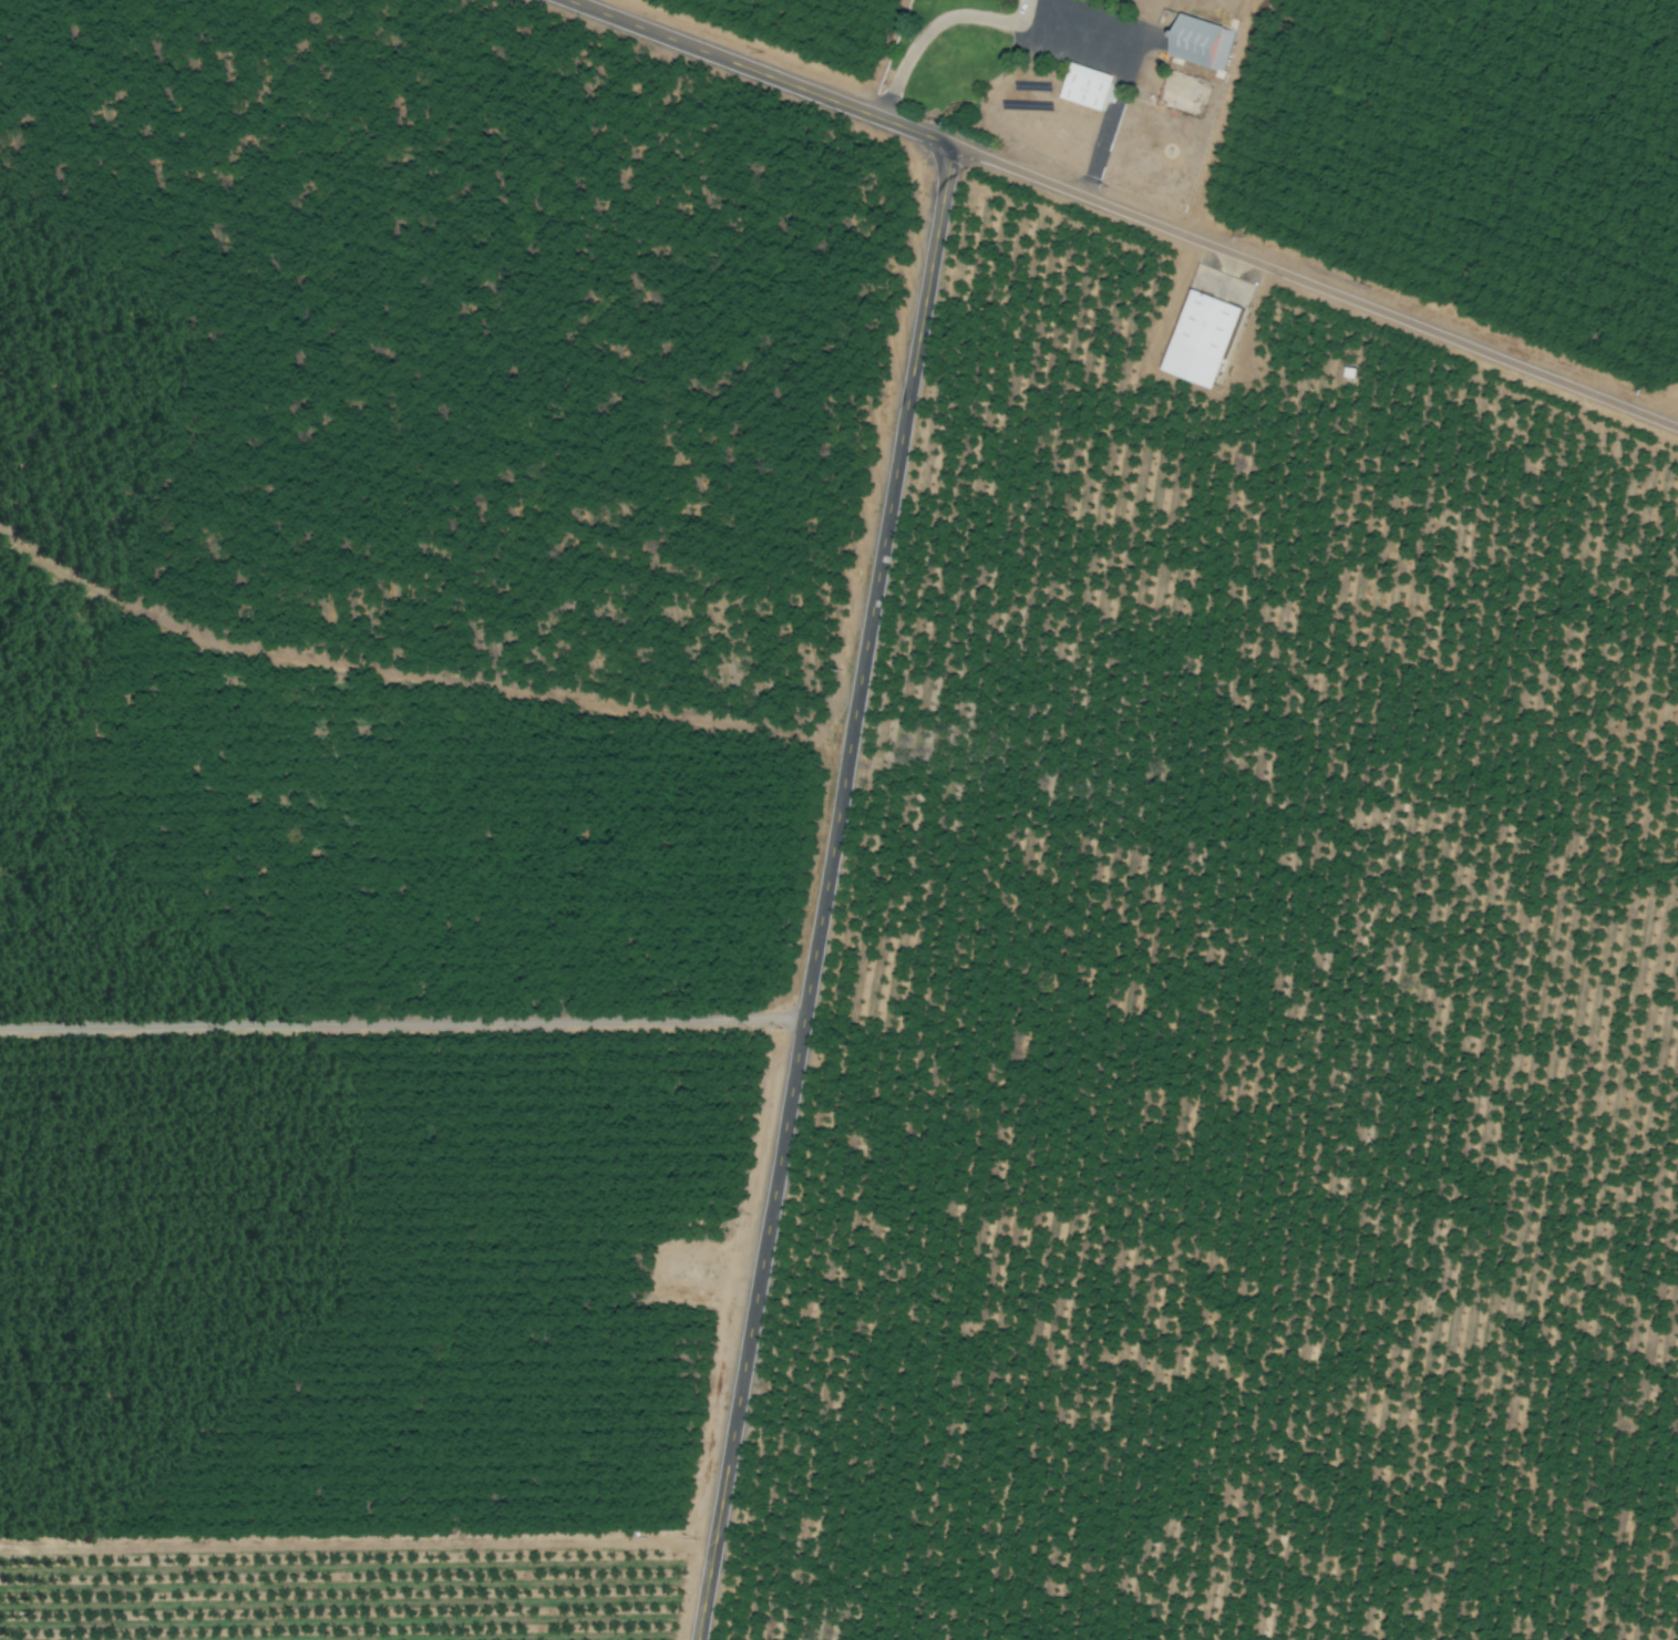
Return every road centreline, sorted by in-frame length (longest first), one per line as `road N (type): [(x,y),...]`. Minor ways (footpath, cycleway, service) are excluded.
road 1 (residential): [(950,147),(696,1639)]
road 2 (residential): [(950,147),(1677,431)]
road 3 (residential): [(562,0),(950,147)]

